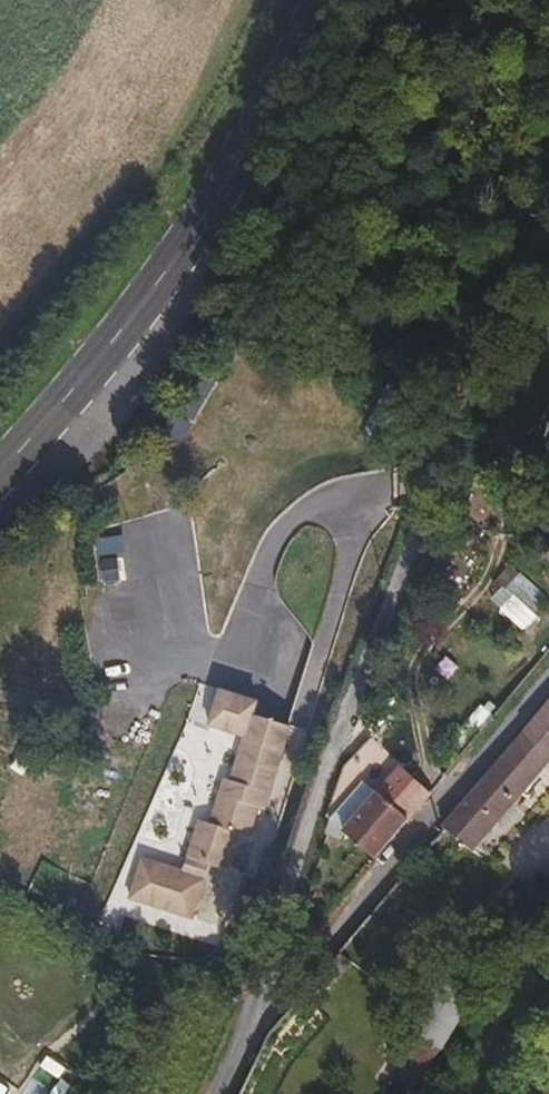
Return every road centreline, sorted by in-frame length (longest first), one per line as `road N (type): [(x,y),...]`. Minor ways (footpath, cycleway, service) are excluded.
road 1 (unclassified): [(268,1001),(436,470),(509,295),(548,222)]
road 2 (primary): [(0,472),(137,315),(254,141),(322,0)]
road 3 (unclassified): [(268,1001),(548,667)]

